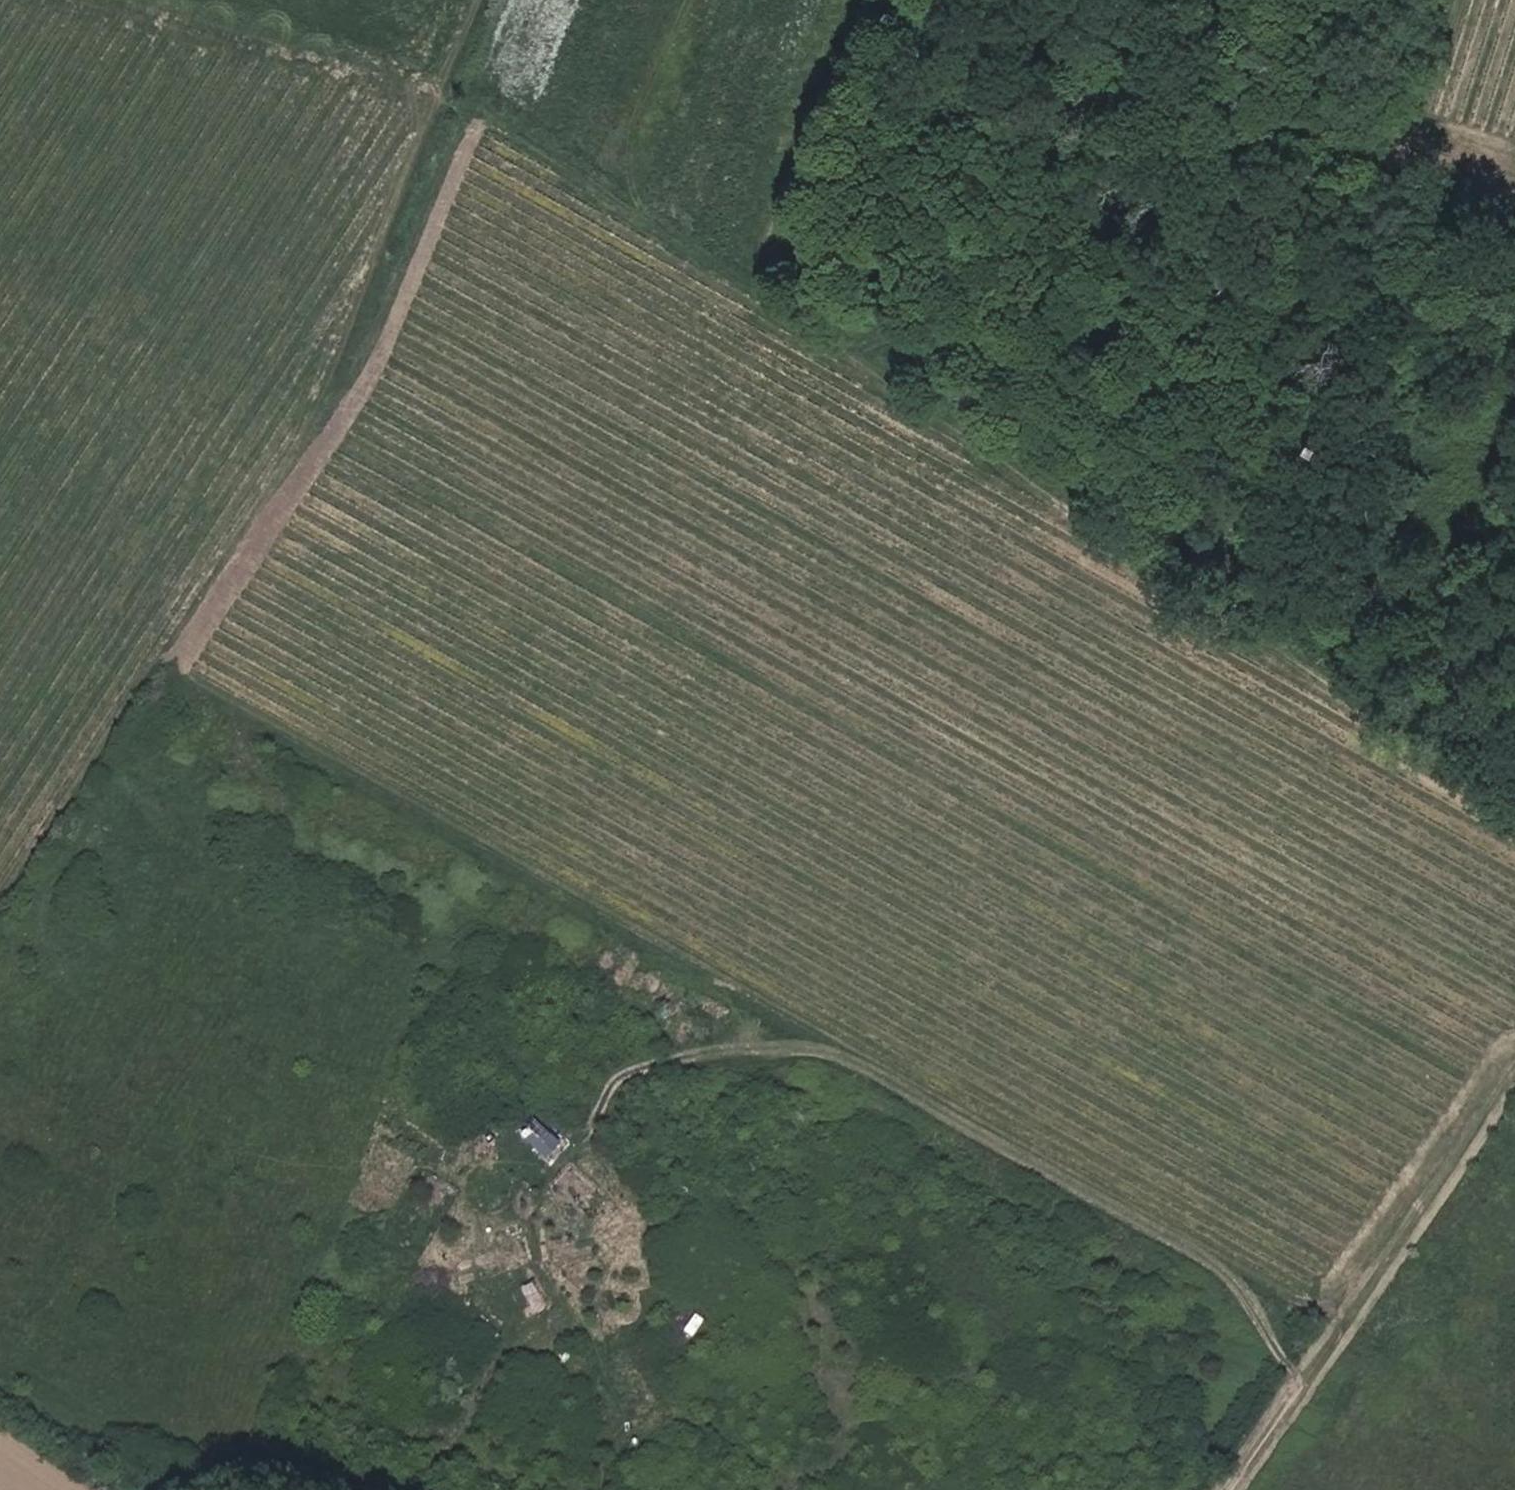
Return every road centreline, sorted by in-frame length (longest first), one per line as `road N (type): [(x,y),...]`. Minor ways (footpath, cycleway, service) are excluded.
road 1 (residential): [(1255,1489),(1514,1097)]

